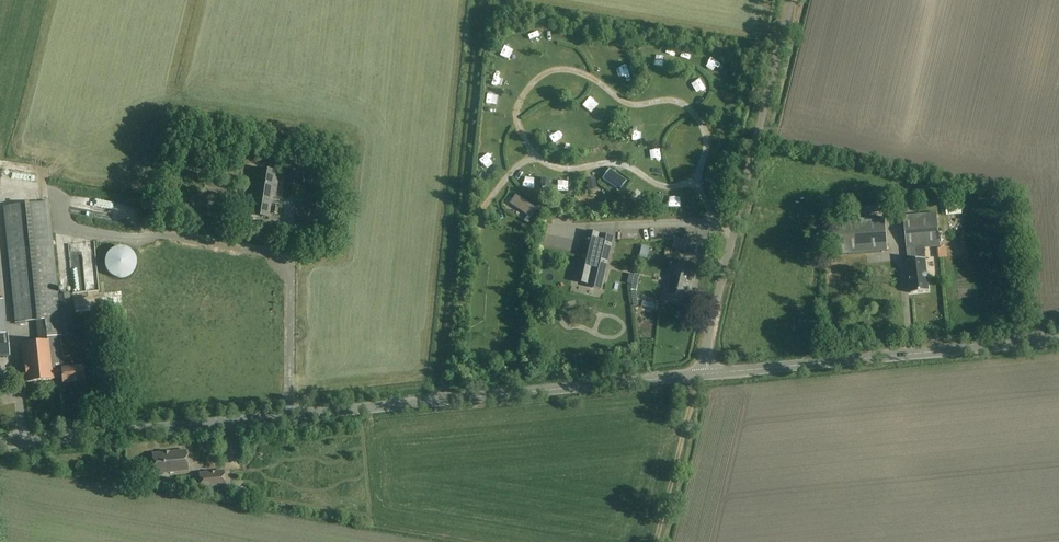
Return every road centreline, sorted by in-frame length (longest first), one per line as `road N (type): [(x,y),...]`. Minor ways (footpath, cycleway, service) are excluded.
road 1 (tertiary): [(699,374),(0,445)]
road 2 (track): [(441,400),(476,0)]
road 3 (unclassified): [(699,374),(791,0)]
road 4 (tertiary): [(1058,339),(699,374)]
road 5 (track): [(699,374),(656,541)]

